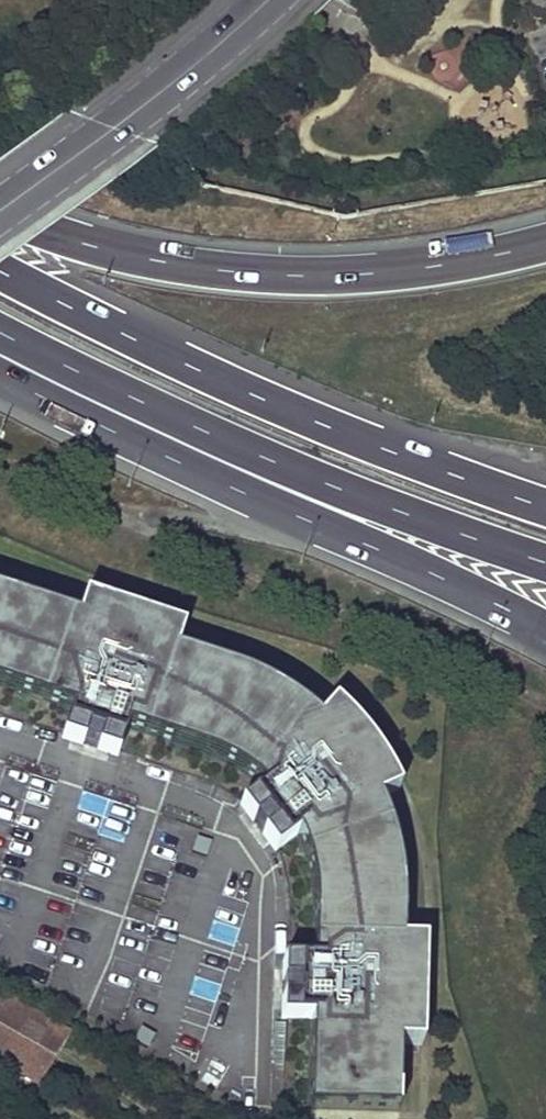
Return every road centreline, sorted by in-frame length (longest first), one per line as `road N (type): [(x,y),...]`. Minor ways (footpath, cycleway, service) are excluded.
road 1 (motorway): [(545,507),(337,430),(0,269)]
road 2 (motorway): [(545,241),(385,273),(263,274),(138,257),(0,213)]
road 3 (motorway): [(228,458),(276,508),(545,628)]
road 4 (secondary): [(0,216),(109,135),(258,0)]
road 5 (motorway): [(228,458),(545,564)]
road 6 (motorway): [(0,352),(228,458)]

